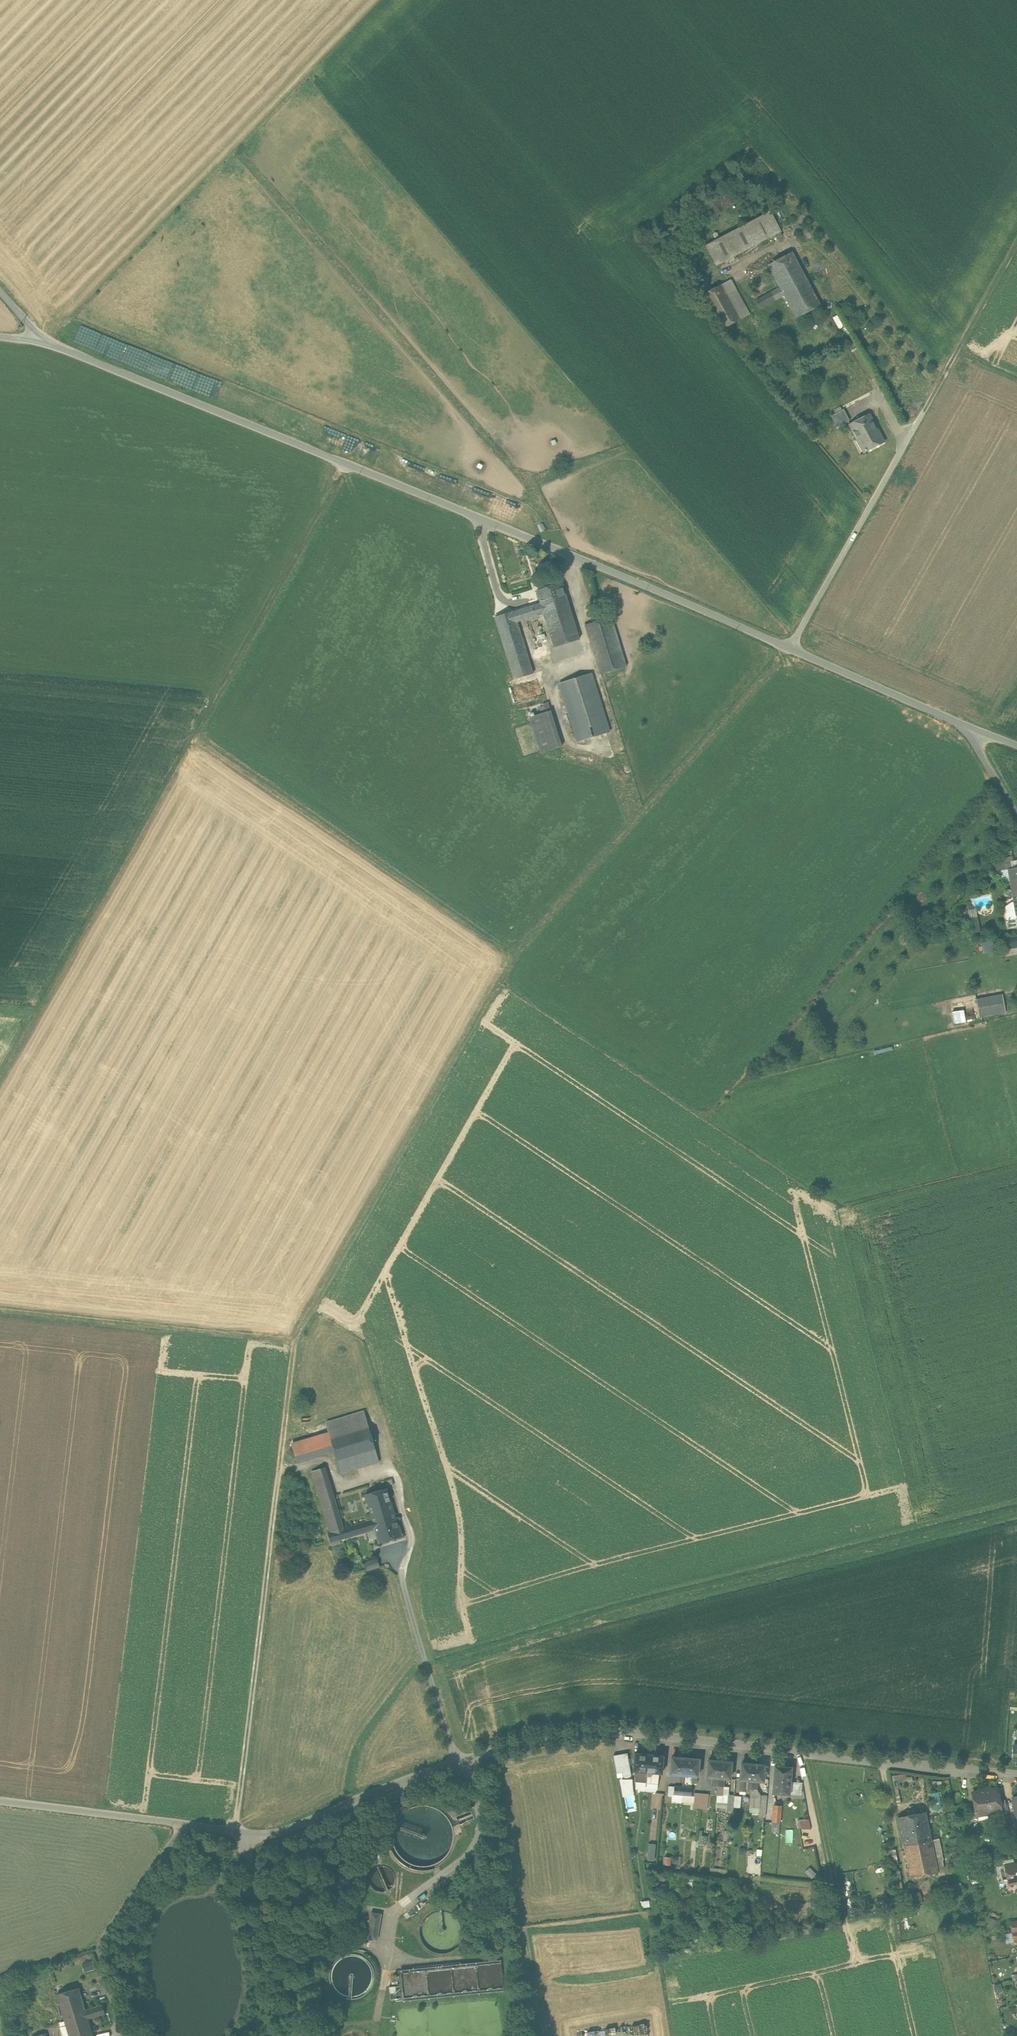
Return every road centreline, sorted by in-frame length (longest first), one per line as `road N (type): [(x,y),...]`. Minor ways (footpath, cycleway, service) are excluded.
road 1 (track): [(237,1830),(295,1342),(514,955),(790,648)]
road 2 (unclassified): [(963,725),(665,592),(42,339)]
road 3 (unclassified): [(941,1769),(607,1732),(458,1764),(269,1834),(179,1823)]
road 4 (track): [(0,1076),(349,464)]
road 5 (track): [(194,734),(514,955)]
road 6 (track): [(0,1313),(295,1342)]
road 7 (unclassified): [(179,1823),(96,1956),(117,2035)]
road 8 (track): [(664,1867),(829,1888),(821,1845)]
road 9 (track): [(923,412),(1016,245)]
road 10 (unclassified): [(179,1823),(0,1800)]

